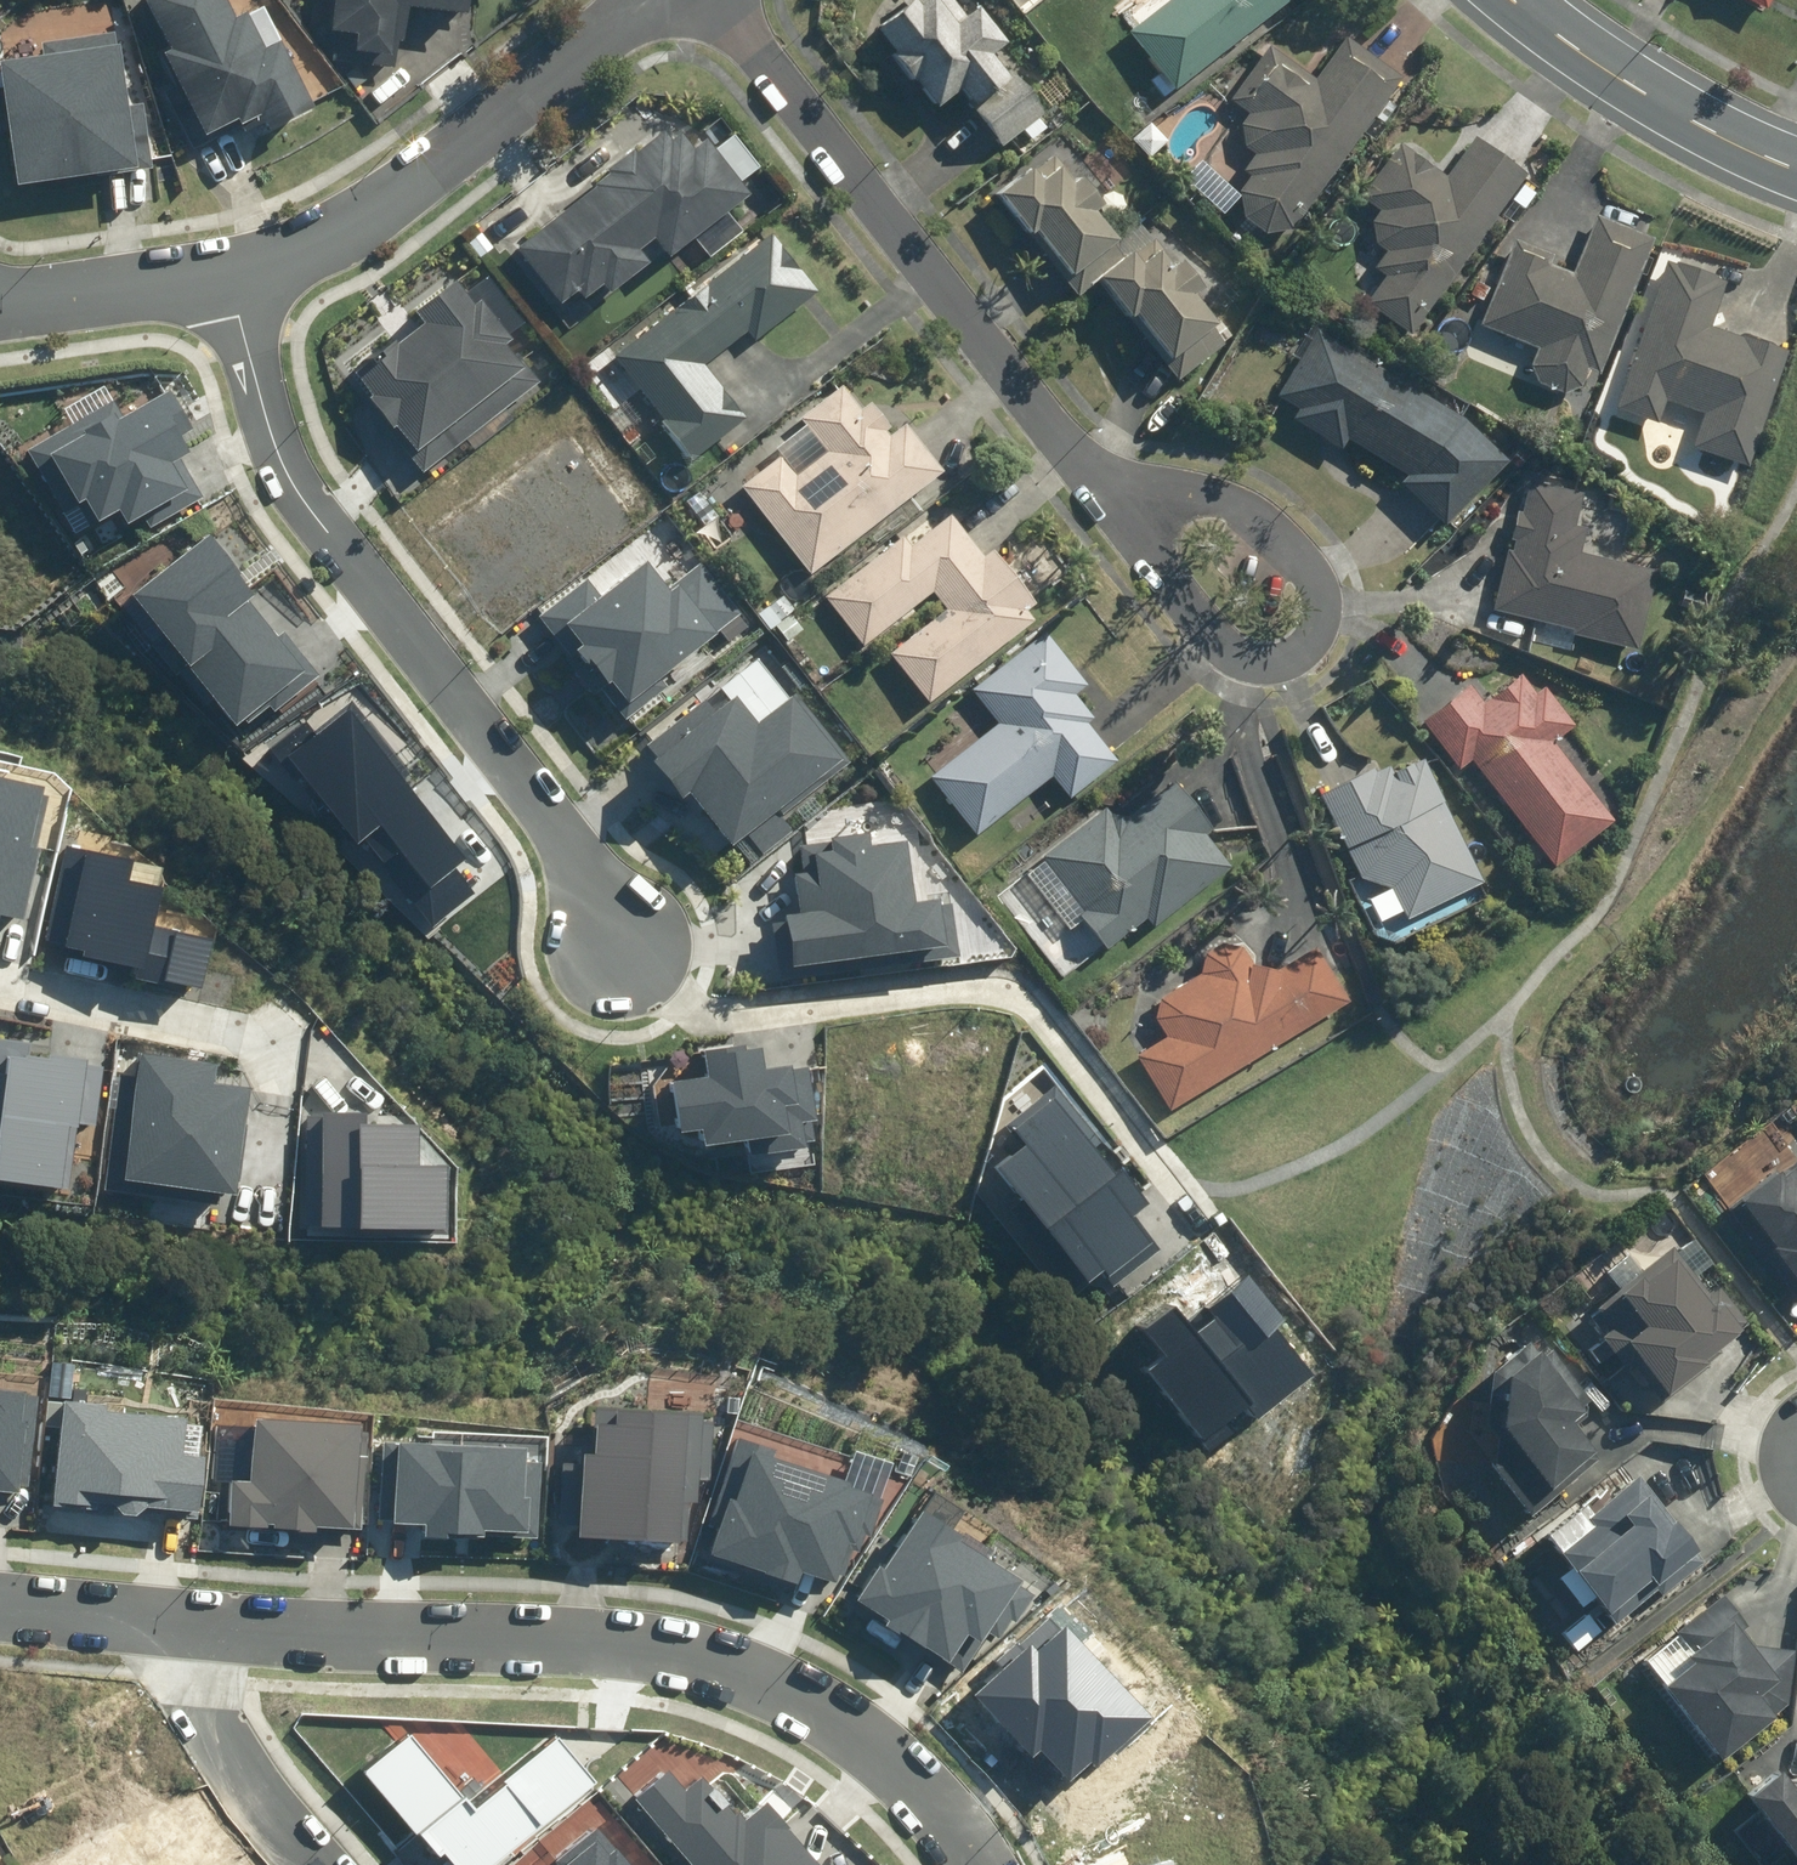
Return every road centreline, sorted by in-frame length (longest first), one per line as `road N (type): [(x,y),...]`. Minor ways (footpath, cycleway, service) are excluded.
road 1 (residential): [(172,1615),(662,1643),(802,1686),(897,1755),(983,1864)]
road 2 (residential): [(620,943),(559,823),(292,480),(233,276)]
road 3 (residential): [(620,943),(707,1019),(1020,980),(1186,1191)]
road 4 (residential): [(1086,471),(717,0)]
road 5 (residential): [(233,276),(281,263),(365,220),(647,0)]
road 6 (residential): [(1316,631),(1292,659),(1247,664),(1233,656),(1086,471)]
road 7 (secondary): [(1796,170),(1625,80),(1516,0)]
road 8 (residential): [(1086,471),(1218,501),(1251,519),(1308,569),(1322,606),(1316,631)]
road 9 (residential): [(318,1864),(242,1777),(172,1615)]
road 10 (residential): [(262,1038),(0,981)]
road 11 (residential): [(0,307),(233,276)]
road 12 (residential): [(0,1600),(172,1615)]

